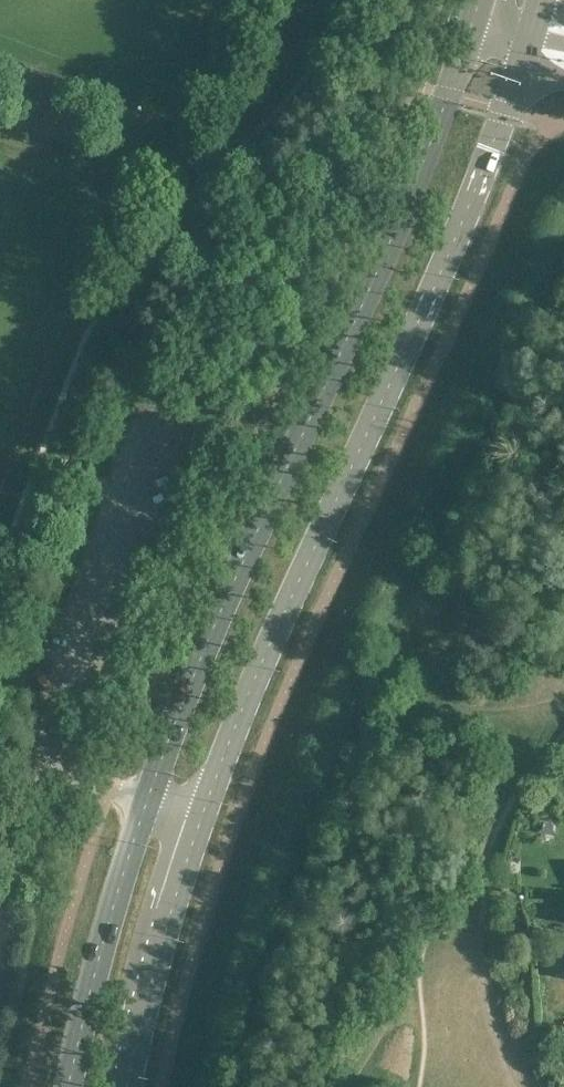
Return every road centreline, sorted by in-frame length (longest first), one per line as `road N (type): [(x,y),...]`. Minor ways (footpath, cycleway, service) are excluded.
road 1 (secondary): [(476,28),(198,665),(148,802)]
road 2 (secondary): [(202,820),(524,67)]
road 3 (secondary): [(148,802),(71,1086)]
road 4 (secondary): [(128,1086),(202,820)]
road 5 (unclassified): [(20,743),(61,771),(148,802)]

